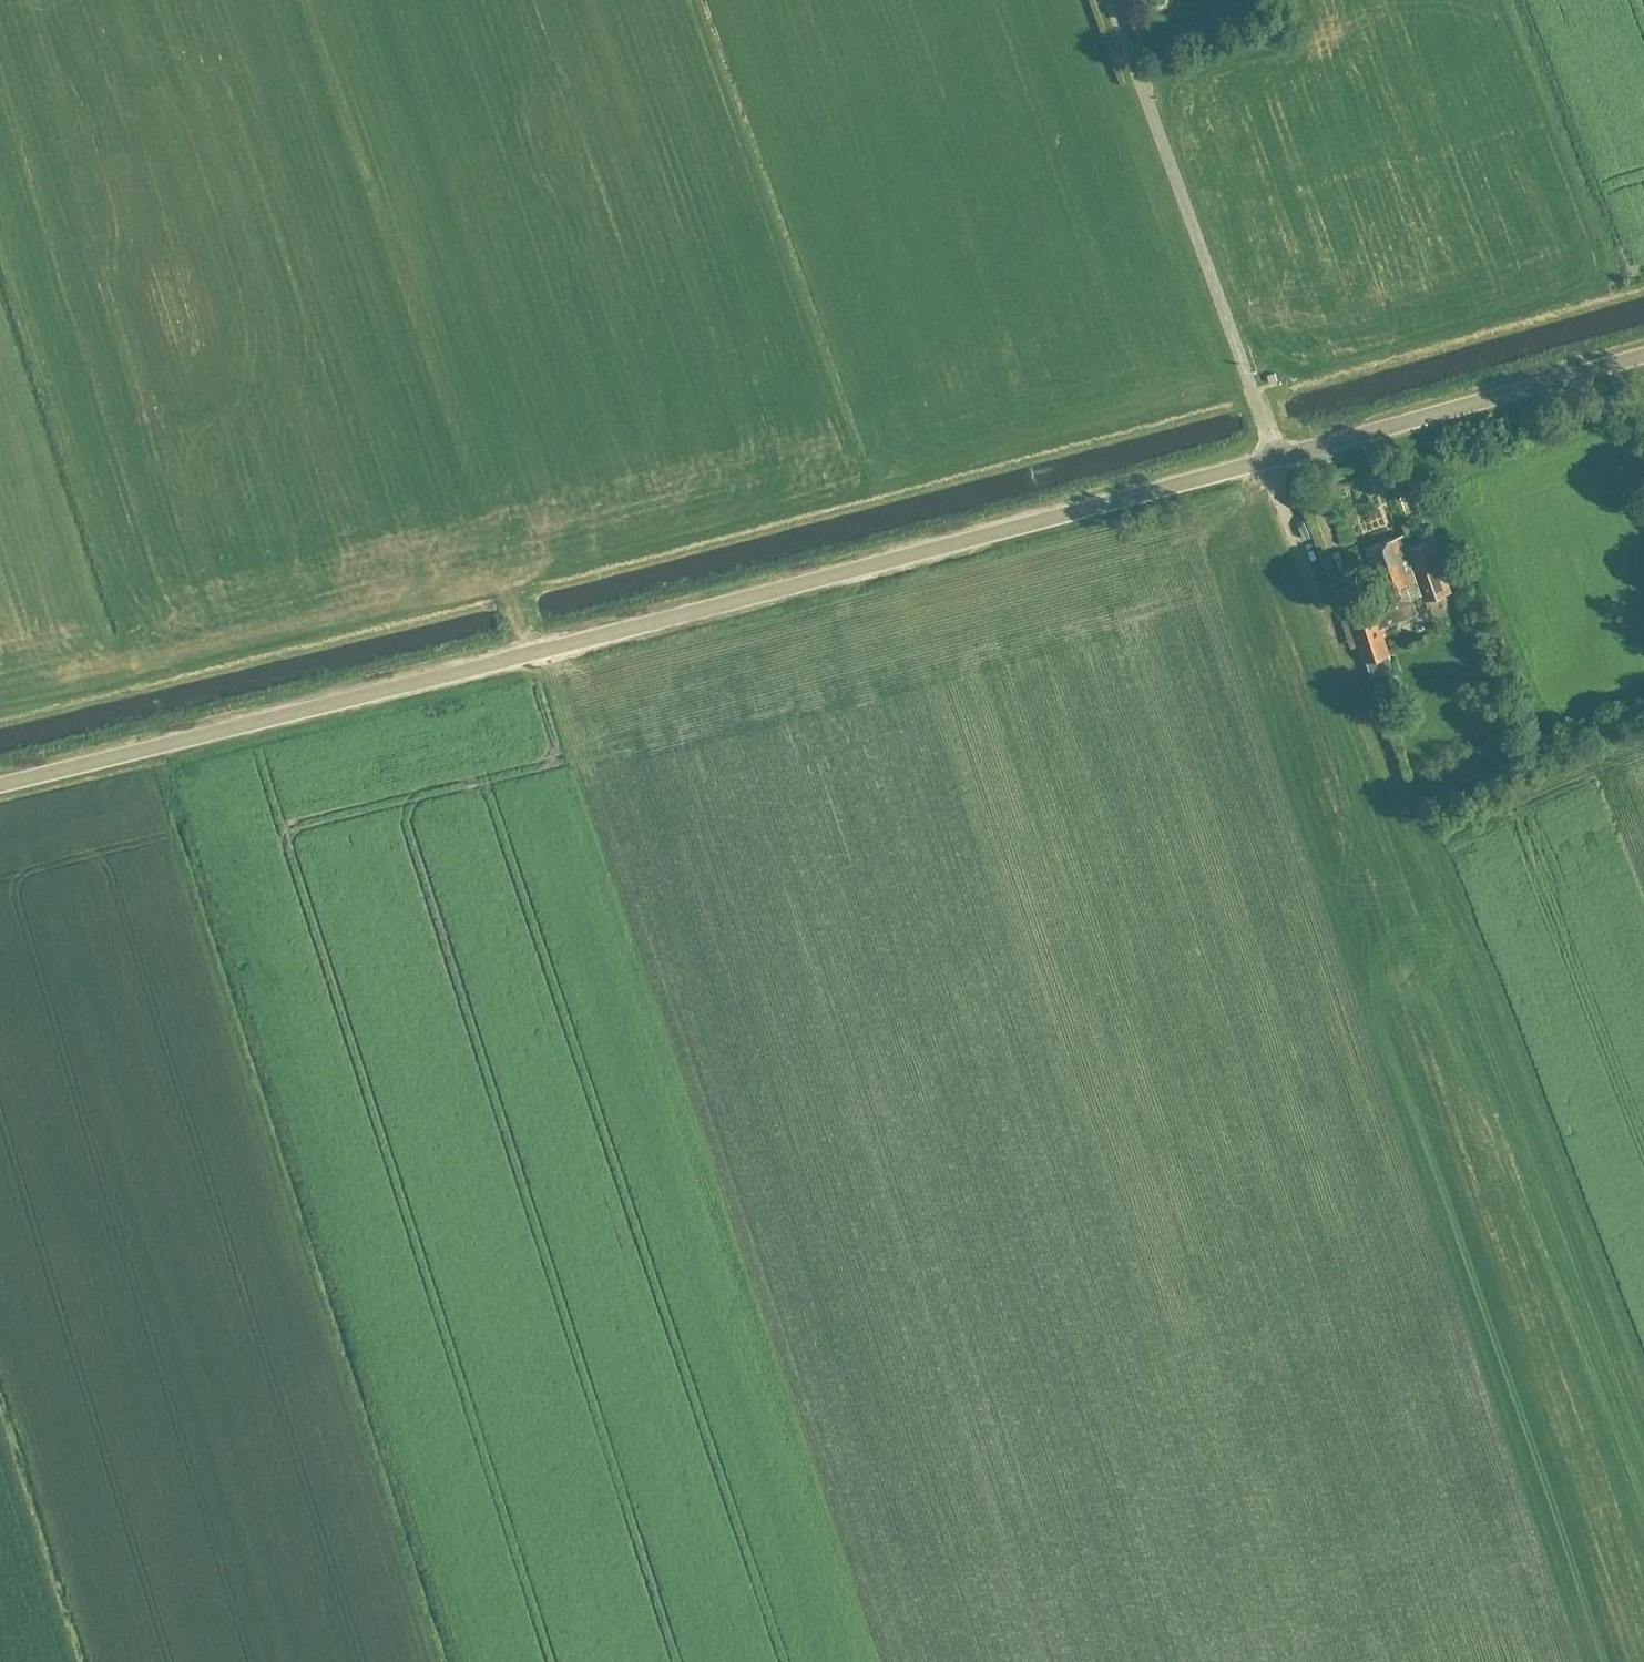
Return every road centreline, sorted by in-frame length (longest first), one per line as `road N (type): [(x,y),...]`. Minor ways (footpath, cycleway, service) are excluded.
road 1 (unclassified): [(0,785),(815,580),(1643,354)]

